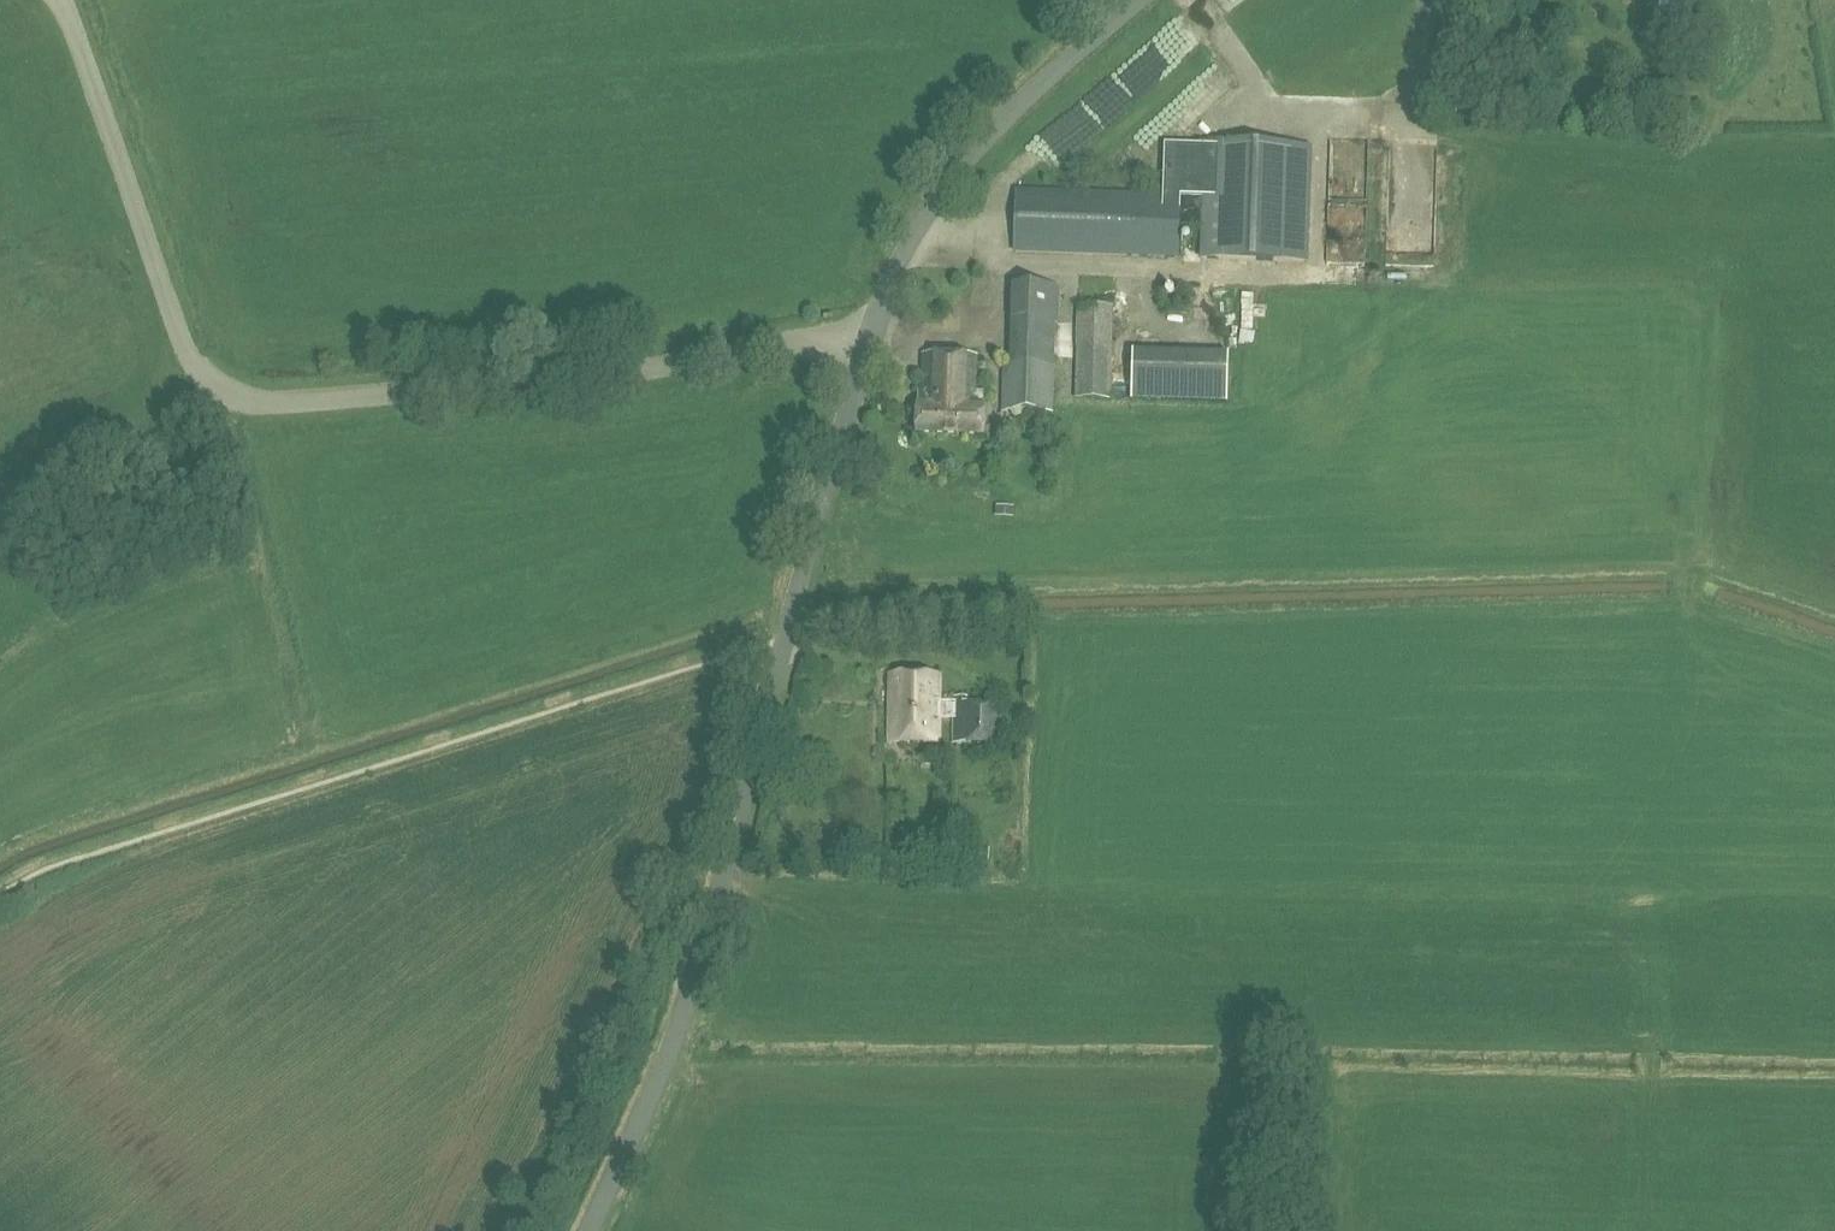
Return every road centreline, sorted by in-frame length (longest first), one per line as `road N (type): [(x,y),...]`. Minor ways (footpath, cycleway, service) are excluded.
road 1 (unclassified): [(57,0),(187,350),(200,380),(229,398),(288,403),(523,385),(870,336)]
road 2 (unclassified): [(591,1230),(694,986),(870,336)]
road 3 (unclassified): [(870,336),(910,242),(968,157),(1138,0)]

